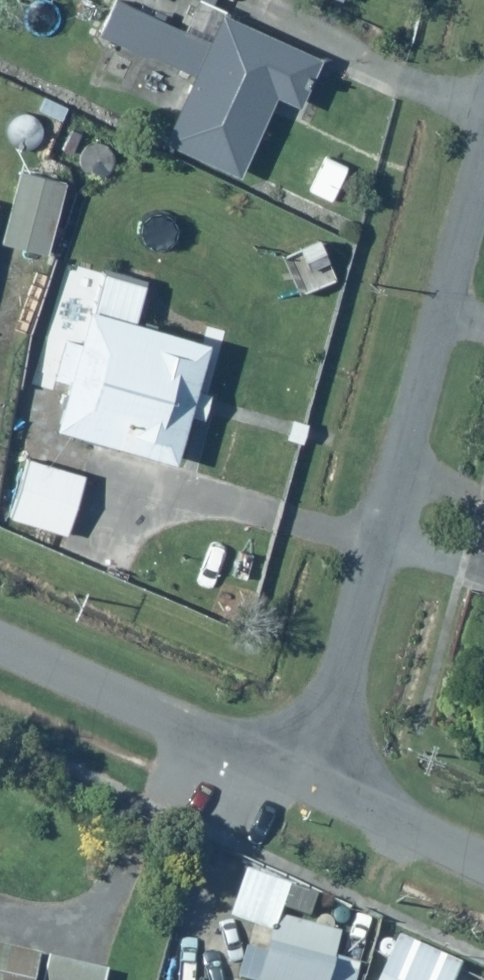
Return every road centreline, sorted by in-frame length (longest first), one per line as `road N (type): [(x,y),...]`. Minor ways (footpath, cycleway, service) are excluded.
road 1 (residential): [(313,785),(483,170)]
road 2 (residential): [(0,643),(313,785)]
road 3 (residential): [(313,785),(483,863)]

